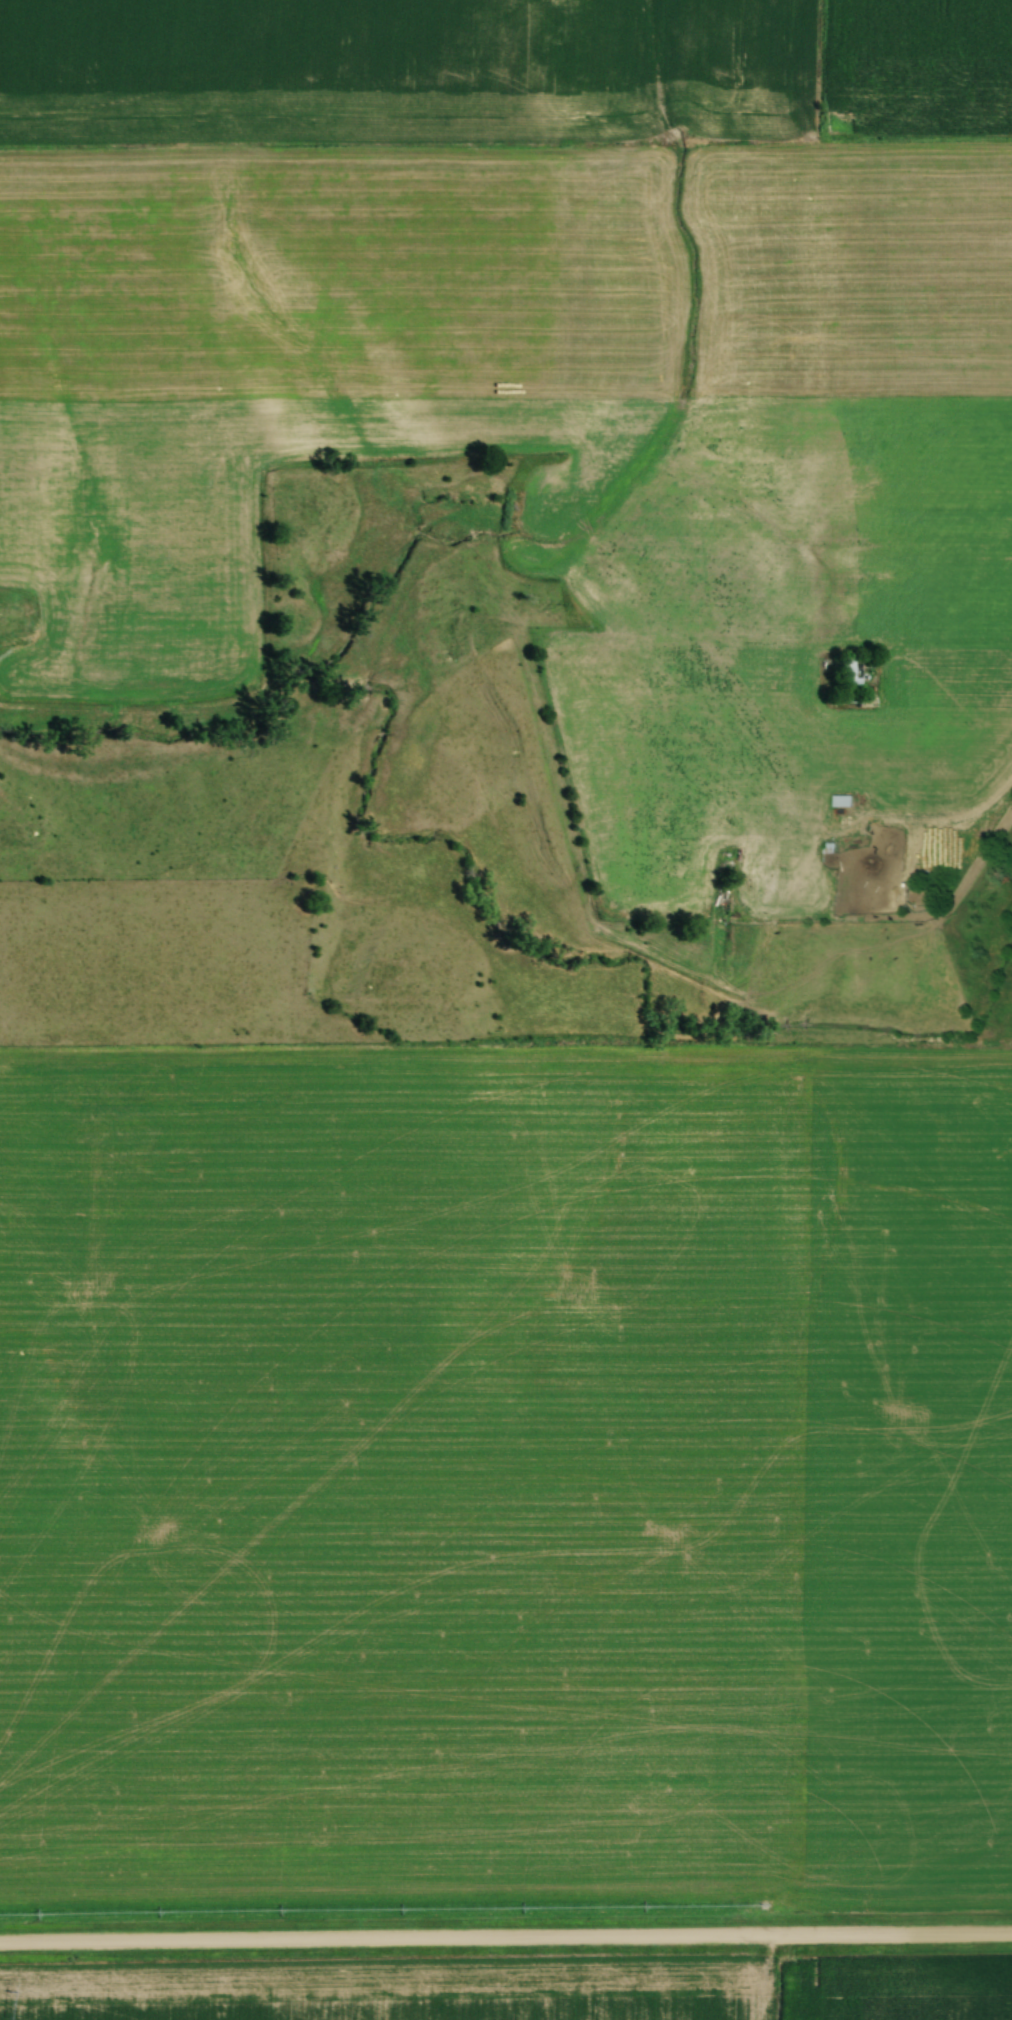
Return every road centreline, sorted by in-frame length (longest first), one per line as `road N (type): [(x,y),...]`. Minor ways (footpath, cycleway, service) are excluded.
road 1 (tertiary): [(1011,1935),(0,1945)]

